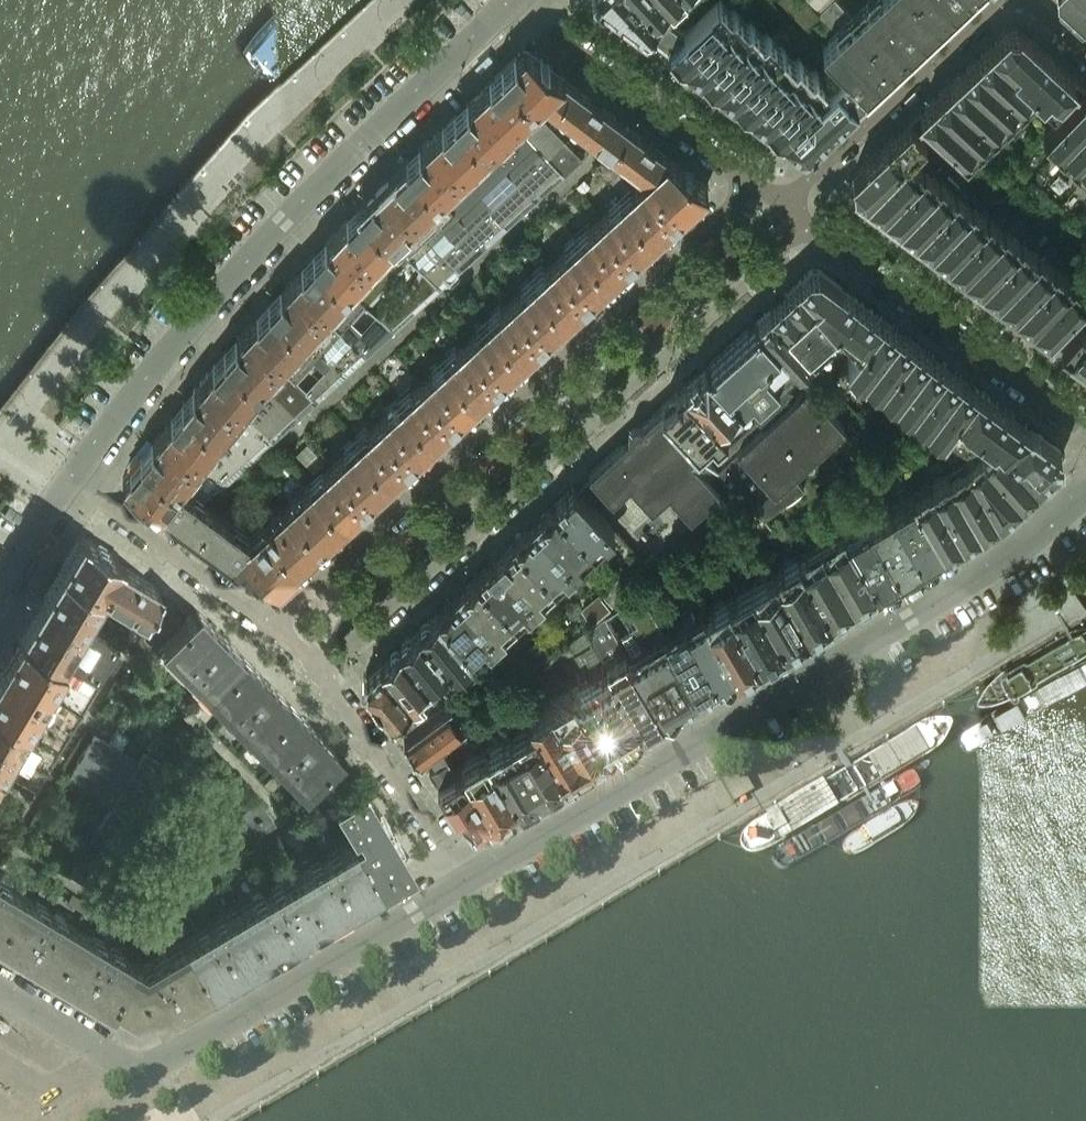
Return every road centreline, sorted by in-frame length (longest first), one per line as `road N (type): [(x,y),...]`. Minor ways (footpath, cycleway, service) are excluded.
road 1 (residential): [(470,879),(998,562),(1085,494)]
road 2 (residential): [(319,671),(806,224)]
road 3 (residential): [(752,183),(270,624)]
road 4 (residential): [(69,477),(249,256),(511,0)]
road 5 (residential): [(150,1066),(470,879)]
road 6 (residential): [(806,224),(1085,431)]
road 7 (residential): [(781,205),(1000,0)]
road 8 (residential): [(517,0),(752,183)]
road 9 (residential): [(470,879),(319,671)]
road 10 (residential): [(270,624),(69,477)]
road 11 (residential): [(150,1066),(120,1062),(0,990)]
road 12 (residential): [(0,586),(69,477)]

